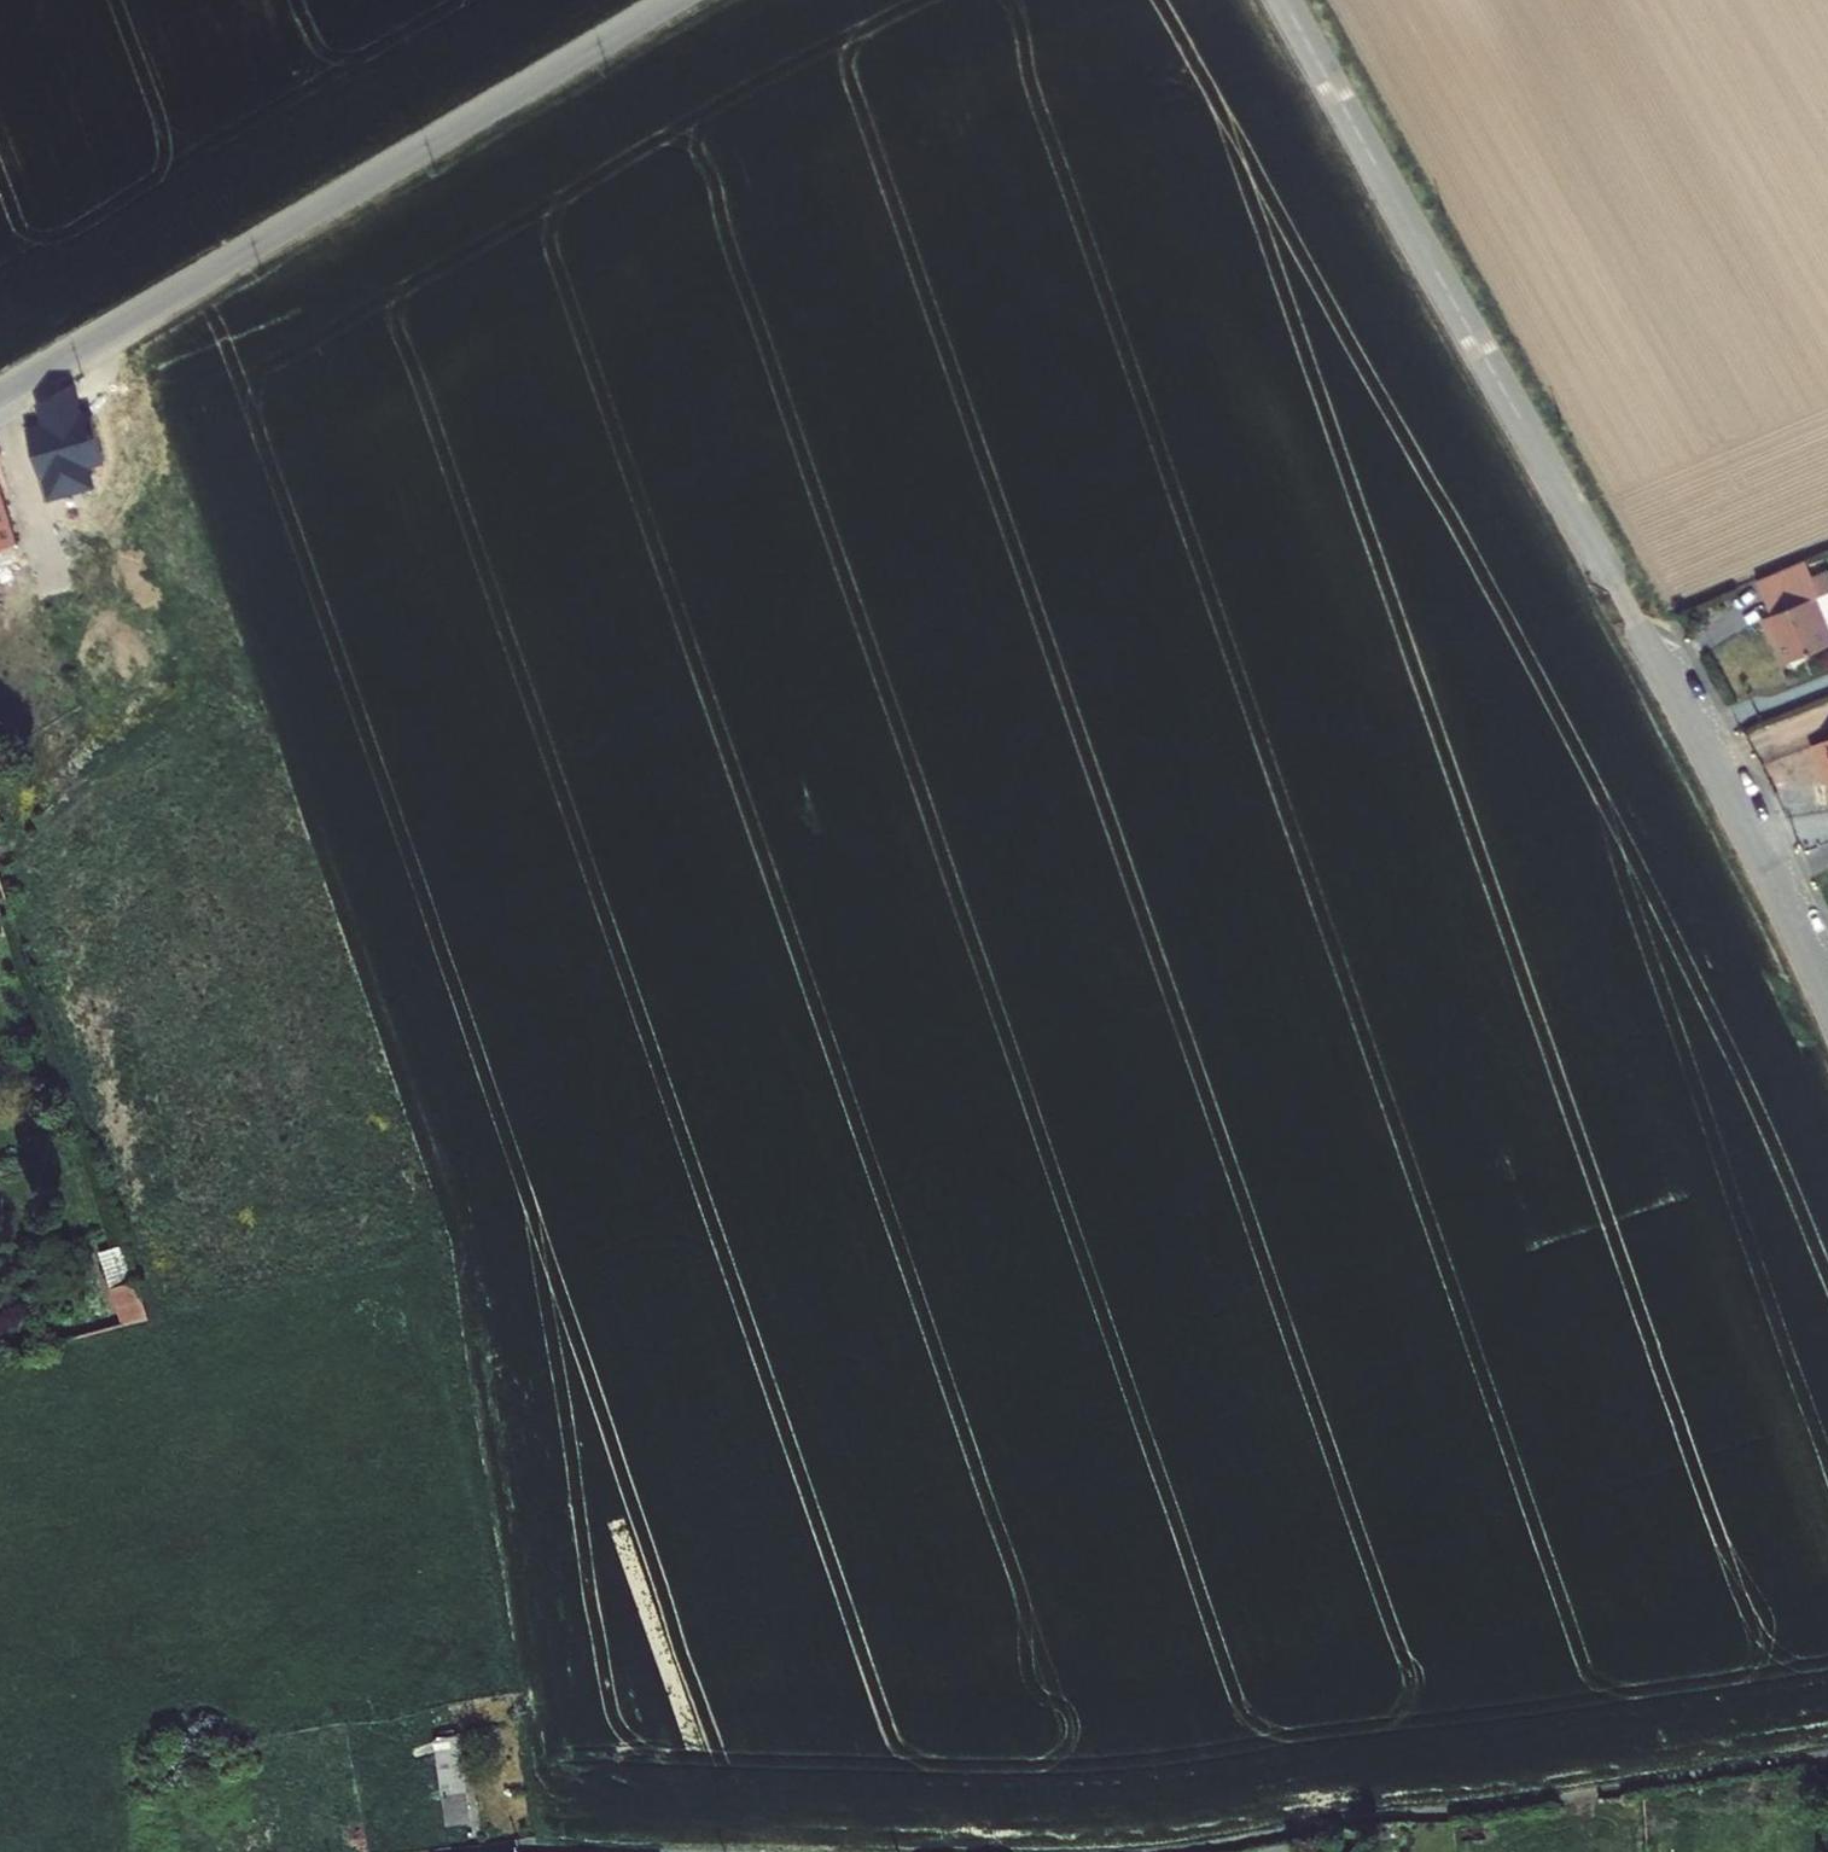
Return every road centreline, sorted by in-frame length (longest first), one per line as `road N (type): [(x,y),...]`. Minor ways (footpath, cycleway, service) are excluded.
road 1 (residential): [(1827,999),(1716,765),(1282,0)]
road 2 (residential): [(0,394),(676,0)]

